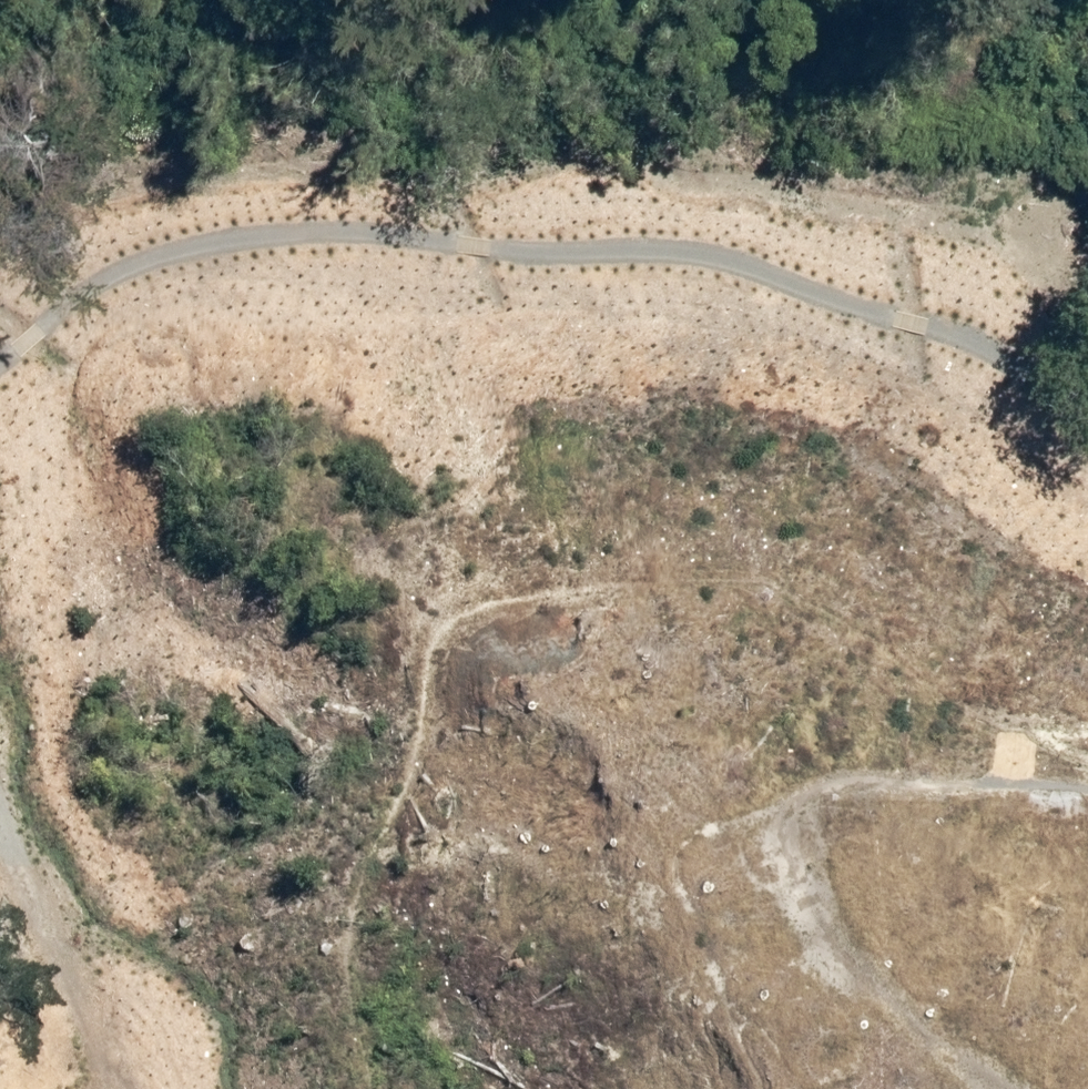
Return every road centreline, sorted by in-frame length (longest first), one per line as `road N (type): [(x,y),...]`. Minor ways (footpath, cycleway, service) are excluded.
road 1 (track): [(1087,685),(864,570),(740,545),(743,569),(547,544),(456,578),(361,675),(317,898),(329,1088)]
road 2 (track): [(1087,431),(869,380),(808,311),(653,236),(603,224),(470,259),(391,292),(306,293),(185,272),(0,307)]
road 3 (track): [(963,1088),(891,1011),(807,839),(827,758),(854,766),(873,712),(812,631),(743,569)]
road 4 (track): [(0,475),(73,866),(163,1041),(199,1088)]
road 5 (track): [(797,0),(980,46),(1062,36),(1087,19)]

